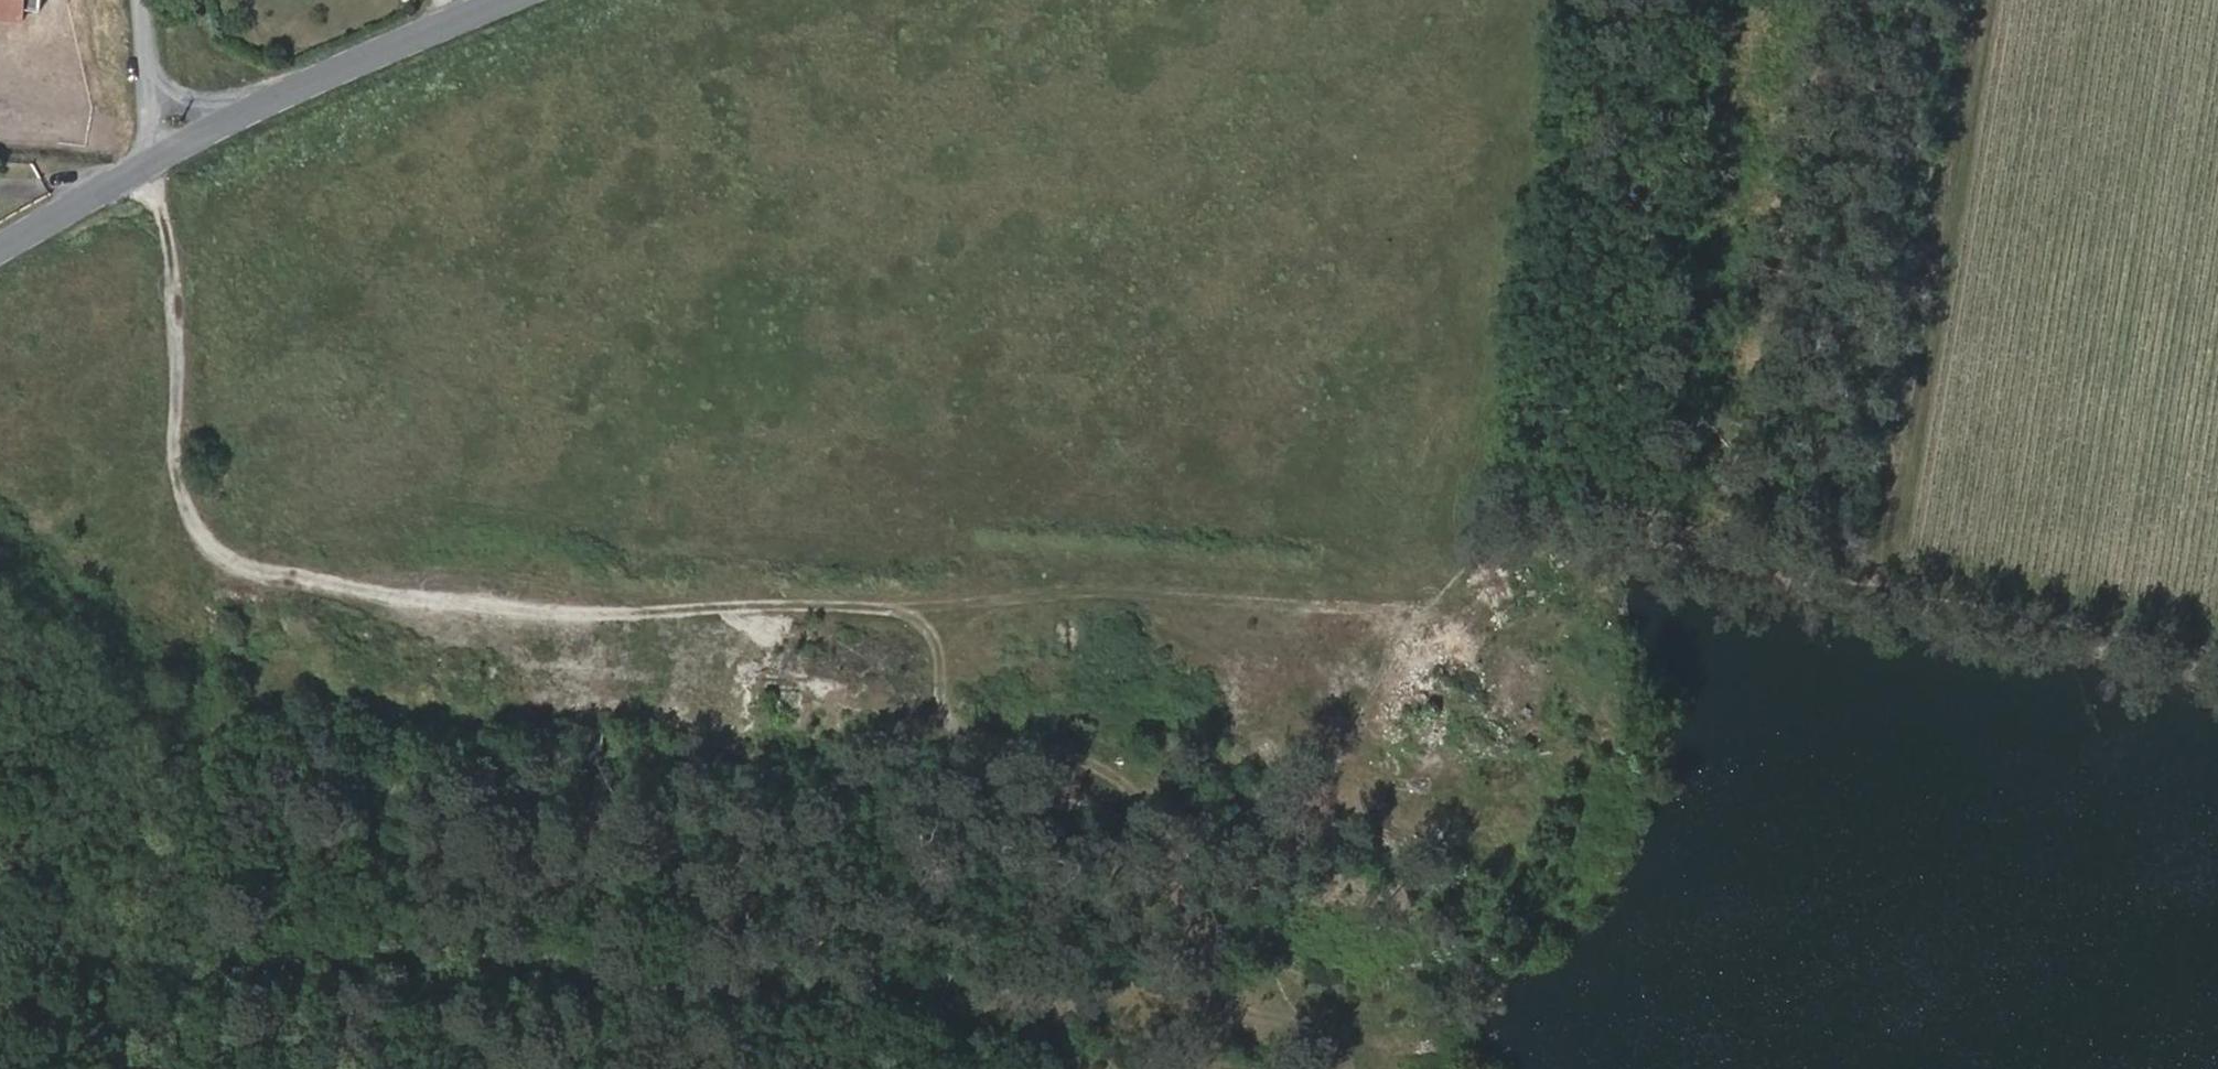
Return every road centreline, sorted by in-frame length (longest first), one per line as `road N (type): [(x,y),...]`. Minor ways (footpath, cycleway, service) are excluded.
road 1 (tertiary): [(523,0),(157,158),(0,254)]

